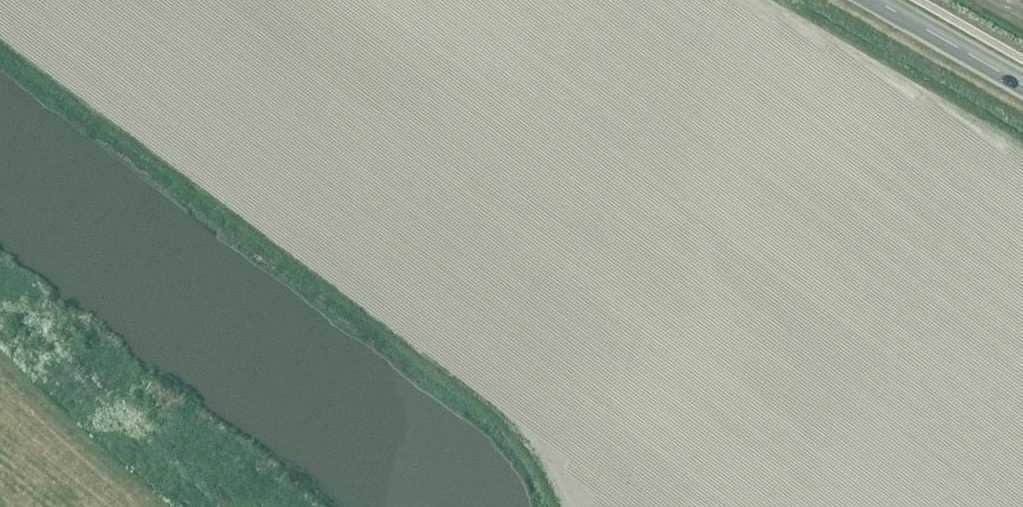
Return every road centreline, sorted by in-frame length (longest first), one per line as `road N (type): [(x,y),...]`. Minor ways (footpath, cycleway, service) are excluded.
road 1 (secondary): [(1022,97),(854,0)]

